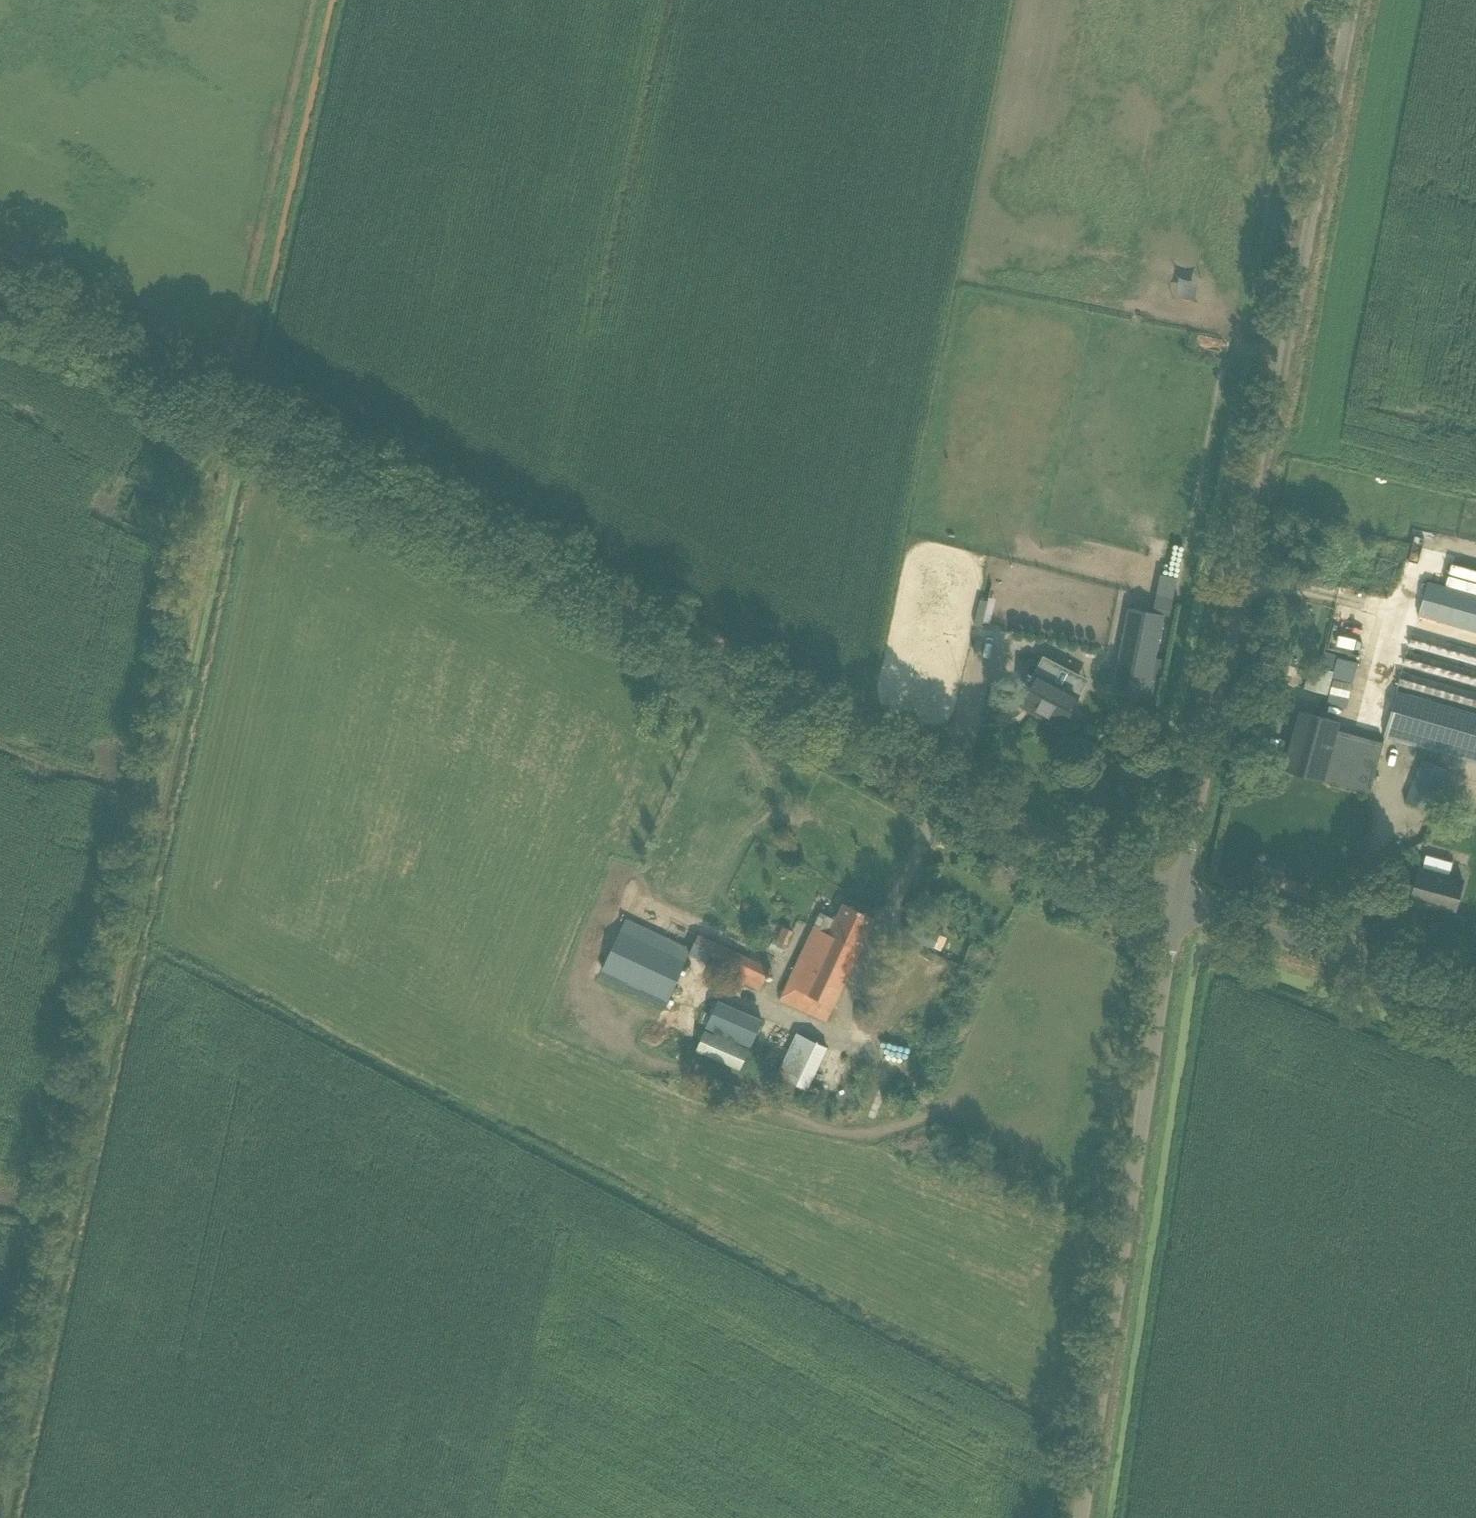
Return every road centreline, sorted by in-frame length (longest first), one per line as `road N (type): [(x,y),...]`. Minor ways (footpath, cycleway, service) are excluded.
road 1 (unclassified): [(1177,907),(0,297)]
road 2 (track): [(231,420),(0,1441)]
road 3 (unclassified): [(1177,907),(1347,0)]
road 4 (unclassified): [(1080,1517),(1177,907)]
road 5 (unclassified): [(1475,1020),(1177,907)]

